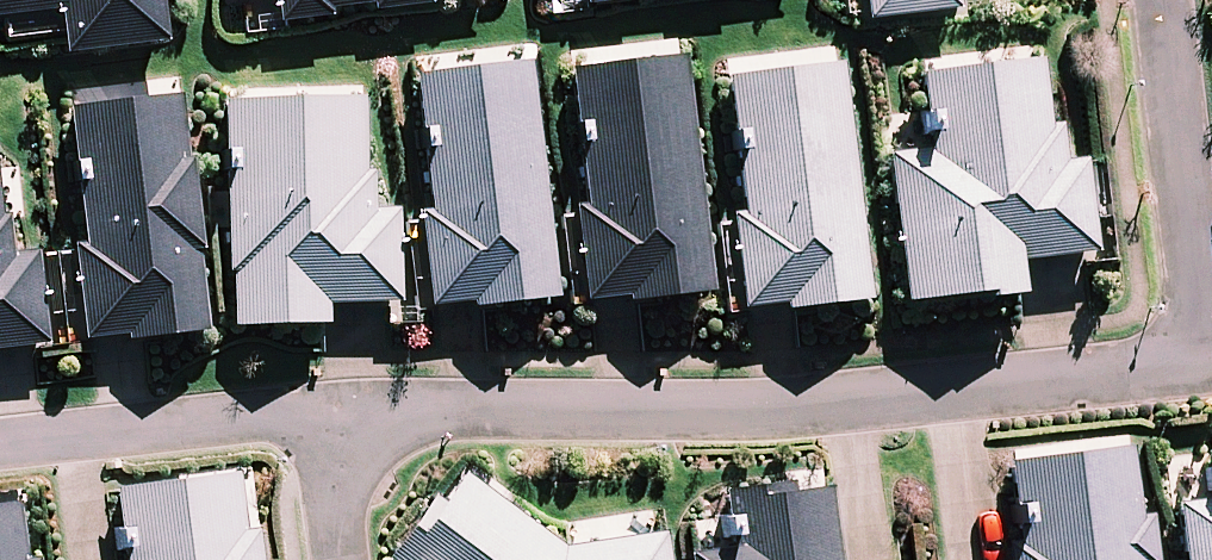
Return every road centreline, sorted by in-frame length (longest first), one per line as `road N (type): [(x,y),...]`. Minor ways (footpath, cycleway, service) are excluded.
road 1 (residential): [(364,453),(412,420),(725,412),(1205,362)]
road 2 (residential): [(0,441),(284,415),(364,453)]
road 3 (residential): [(1205,362),(1160,0)]

